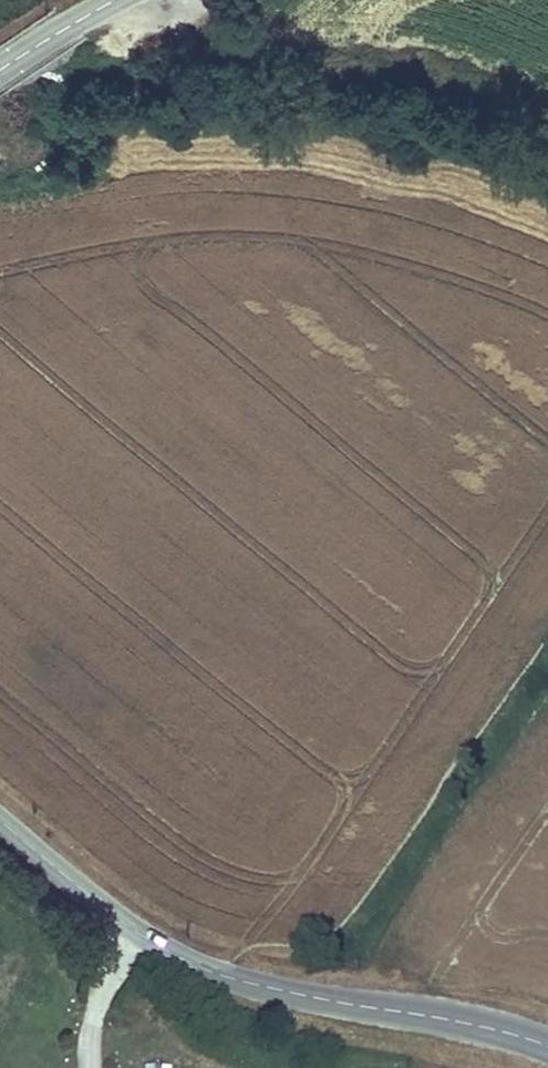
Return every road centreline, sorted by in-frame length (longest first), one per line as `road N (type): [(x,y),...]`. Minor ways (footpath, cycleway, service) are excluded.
road 1 (tertiary): [(0,821),(119,923),(203,968),(547,1050)]
road 2 (tertiary): [(0,65),(104,0)]

